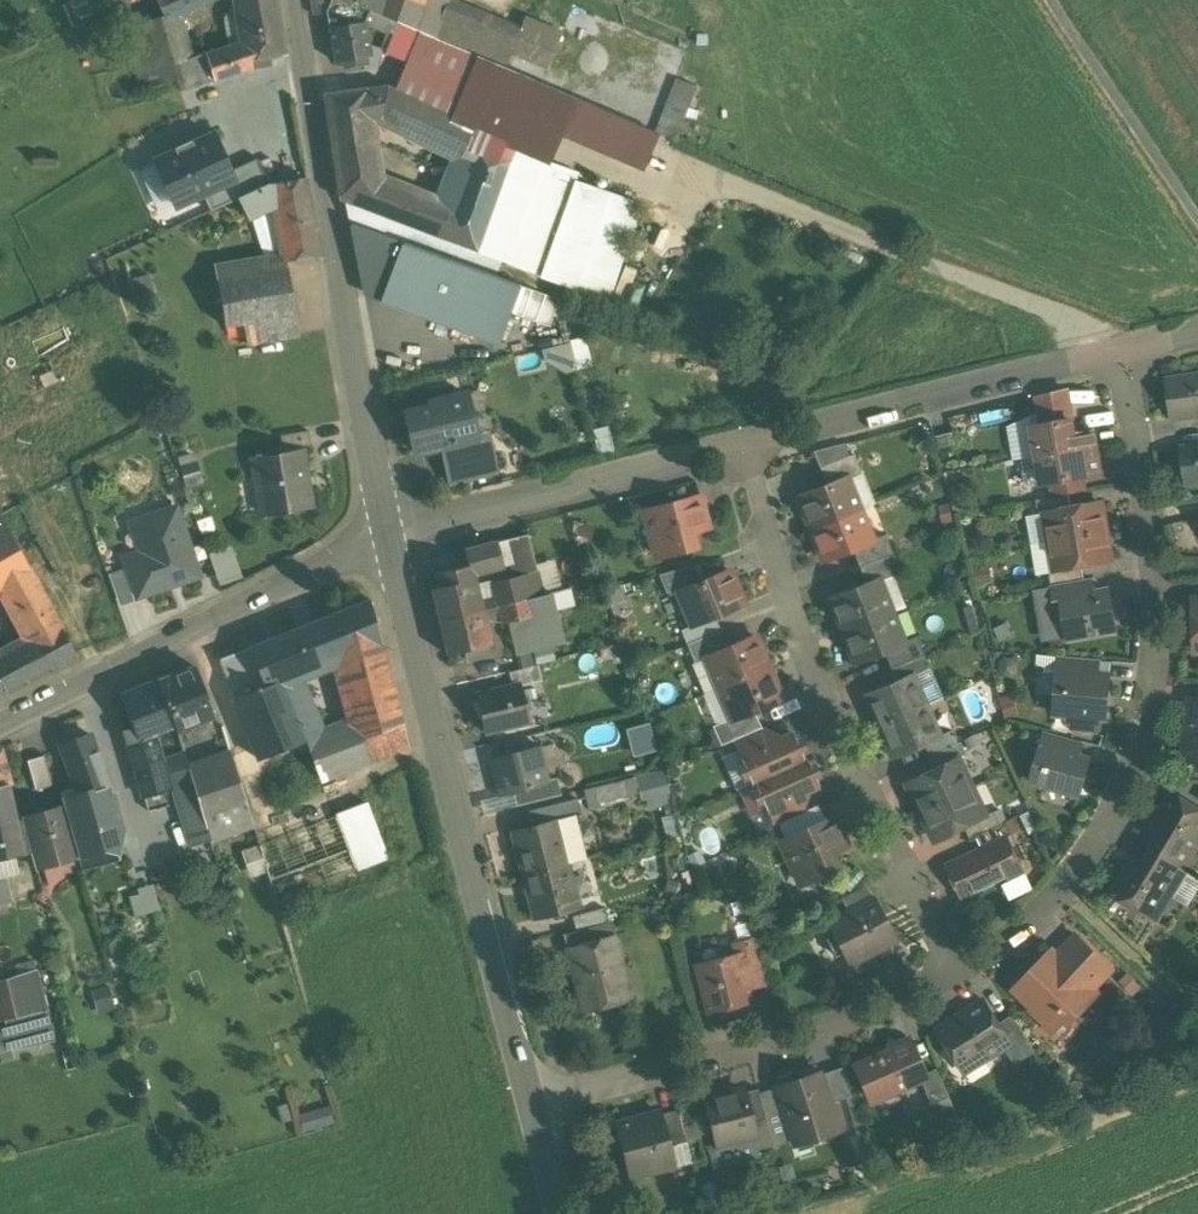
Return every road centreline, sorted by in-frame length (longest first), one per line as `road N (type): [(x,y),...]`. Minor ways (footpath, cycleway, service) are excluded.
road 1 (residential): [(1128,358),(1158,631),(1145,744),(1058,903),(958,976)]
road 2 (tertiary): [(383,546),(486,942),(537,1103)]
road 3 (residential): [(958,976),(874,829),(811,671),(743,446)]
road 4 (tertiary): [(290,0),(383,546)]
road 5 (track): [(696,157),(1118,338),(1128,358)]
road 6 (residential): [(958,976),(827,1028),(537,1103)]
road 7 (residential): [(0,732),(383,546)]
road 8 (residential): [(743,446),(1128,358)]
road 9 (residential): [(383,546),(743,446)]
road 10 (track): [(1197,218),(1052,0)]

